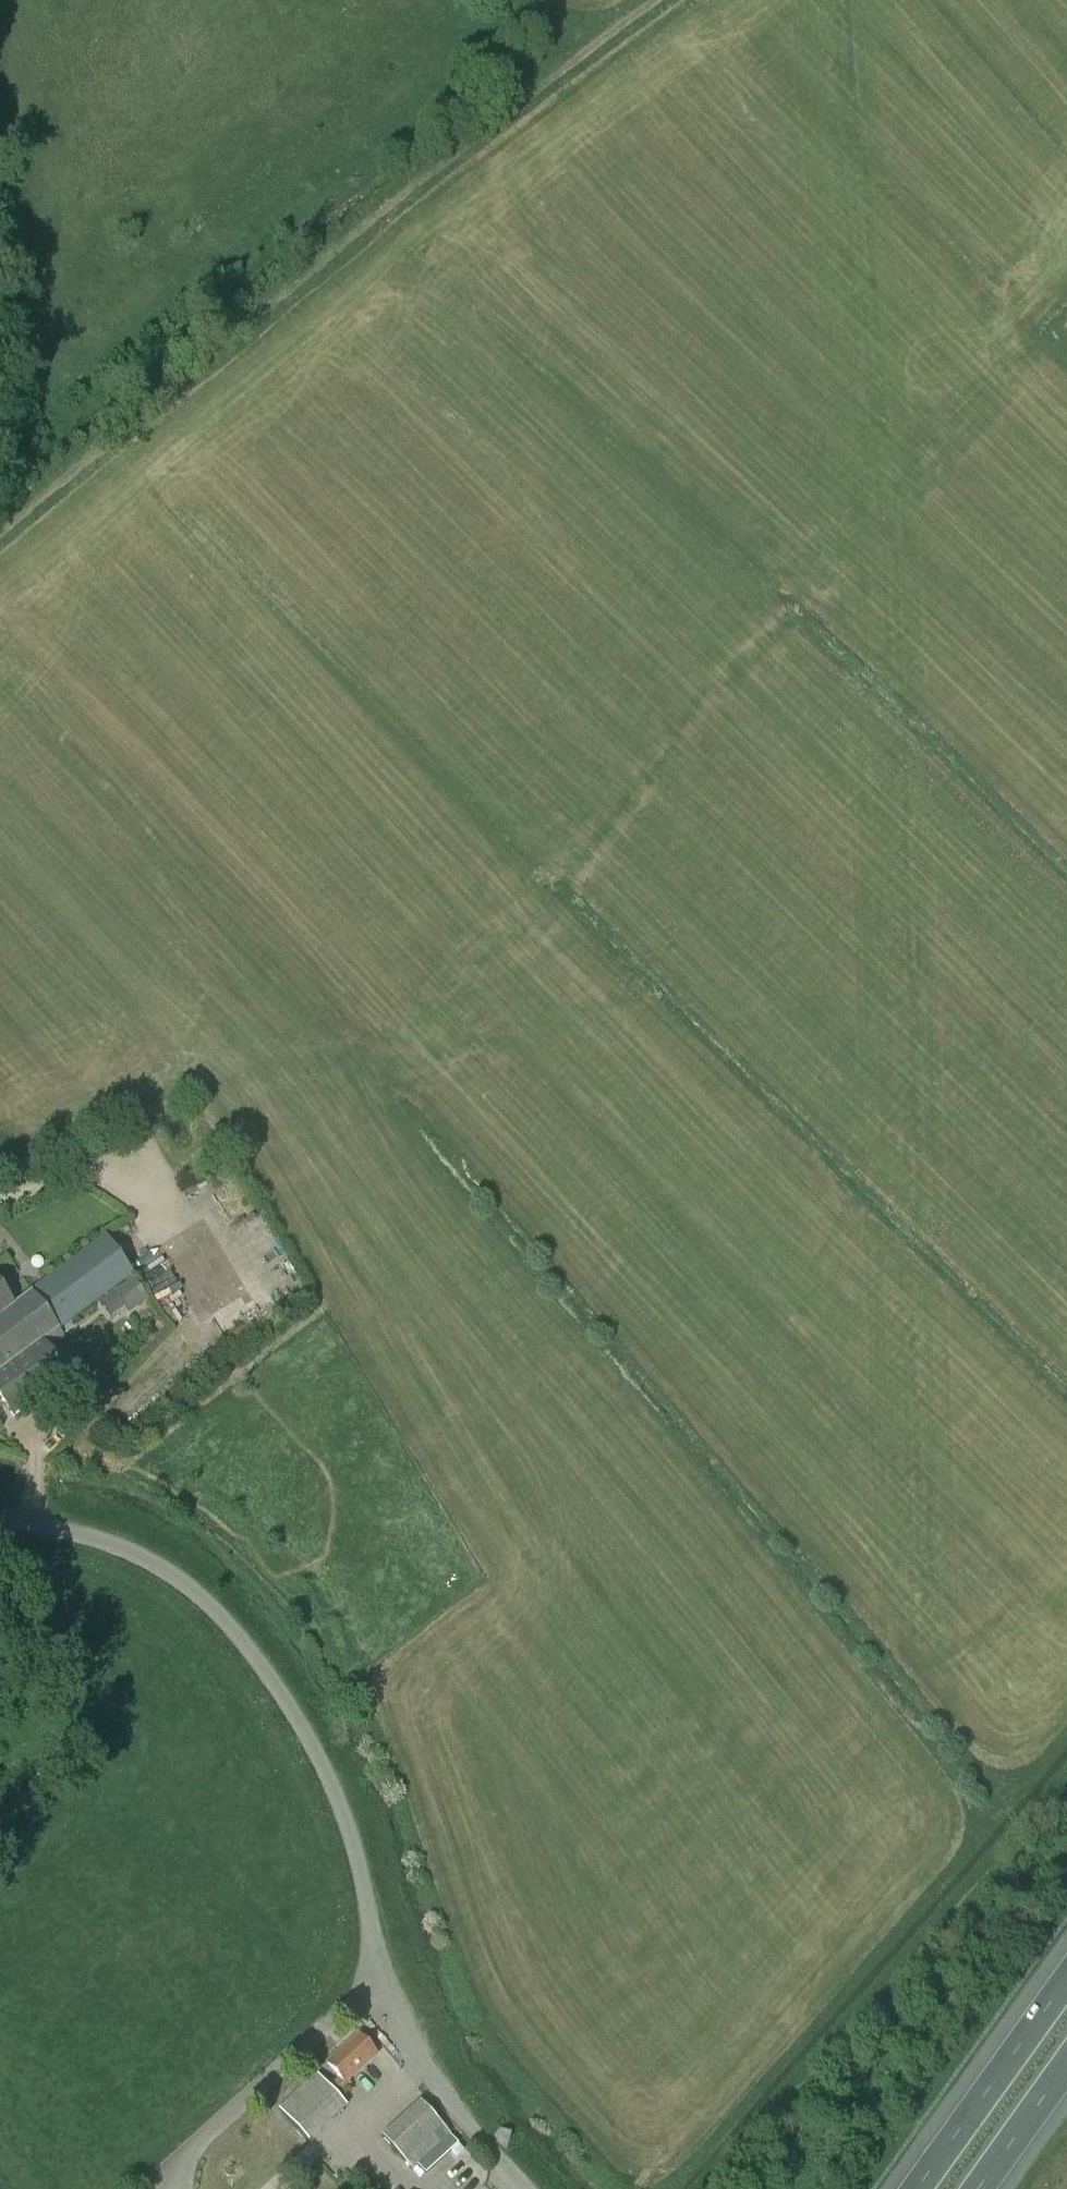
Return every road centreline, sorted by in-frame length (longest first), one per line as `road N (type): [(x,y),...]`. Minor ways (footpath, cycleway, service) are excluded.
road 1 (unclassified): [(0,1517),(144,1558),(179,1579),(252,1654),(331,1785),(363,1879),(378,1970),(418,2068),(525,2188)]
road 2 (track): [(659,0),(344,243),(0,536)]
road 3 (motorway): [(1066,1980),(915,2188)]
road 4 (motorway): [(983,2188),(1066,2071)]

